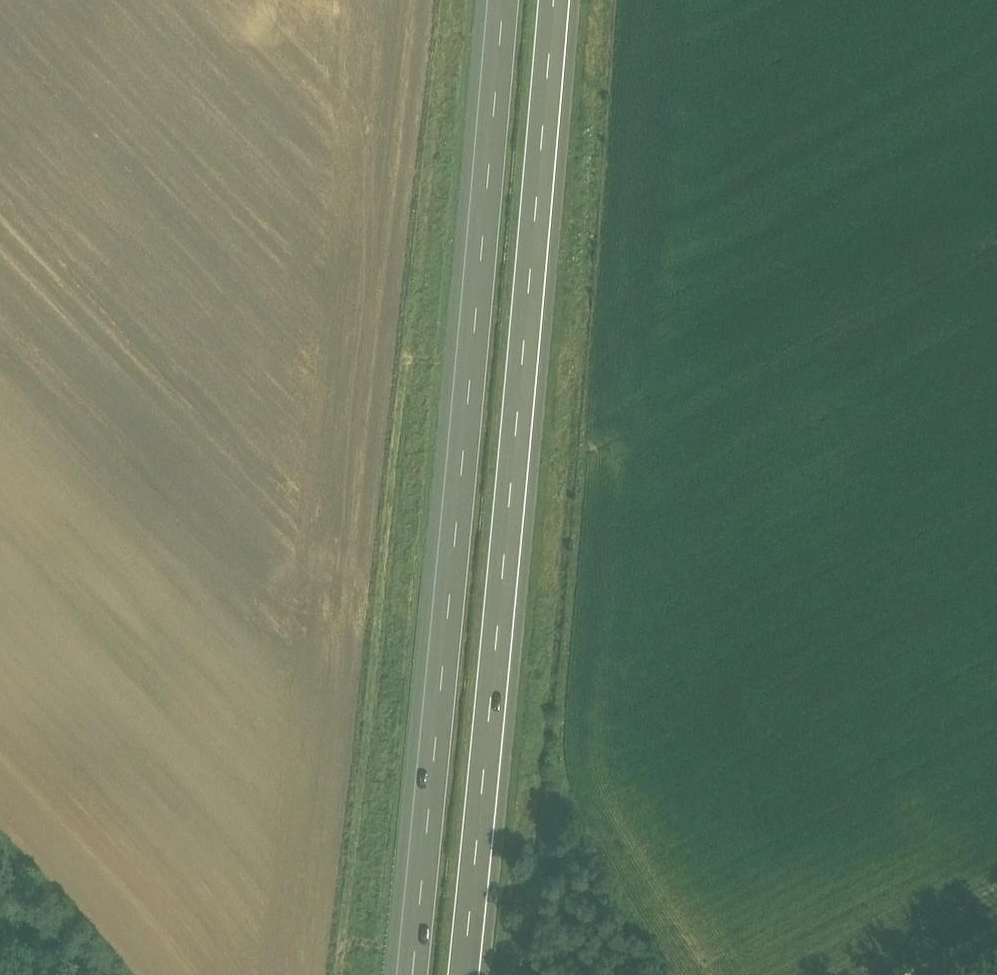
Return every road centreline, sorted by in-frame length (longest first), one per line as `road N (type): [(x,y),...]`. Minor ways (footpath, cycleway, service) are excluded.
road 1 (motorway): [(495,0),(405,974)]
road 2 (motorway): [(474,974),(563,0)]

